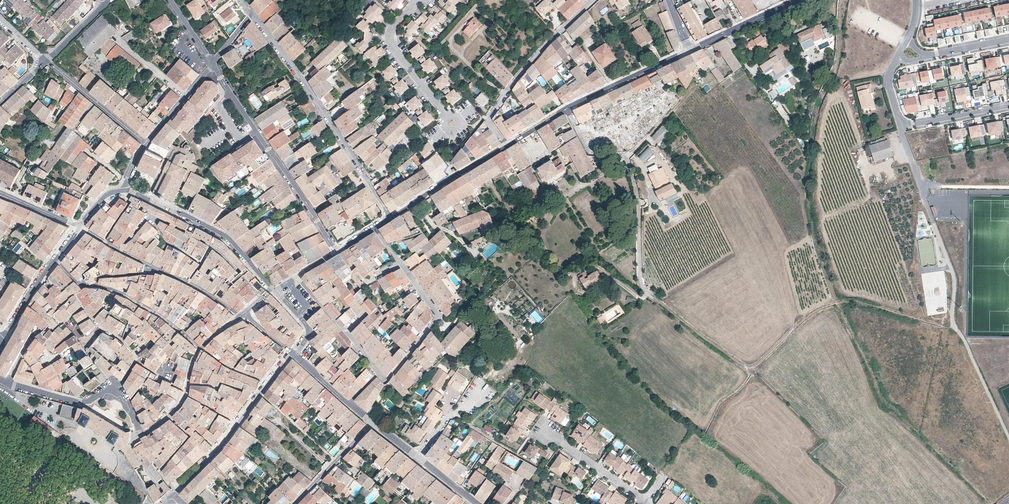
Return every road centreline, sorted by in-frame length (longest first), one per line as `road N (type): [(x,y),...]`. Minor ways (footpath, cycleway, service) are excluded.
road 1 (residential): [(253,15),(390,218)]
road 2 (residential): [(567,109),(589,152),(624,157),(633,175),(645,295)]
road 3 (residential): [(337,251),(212,65)]
road 4 (residential): [(374,227),(439,313),(385,380)]
road 5 (residential): [(507,146),(488,119),(538,52),(593,0)]
road 6 (tertiary): [(271,289),(227,238),(124,190)]
road 7 (residential): [(417,0),(391,31),(390,44),(453,124)]
road 8 (tertiary): [(507,146),(390,218)]
road 9 (tertiary): [(688,51),(567,109)]
road 10 (tertiary): [(174,494),(261,394)]
road 11 (residential): [(47,61),(147,143)]
road 12 (residential): [(647,503),(549,435)]

